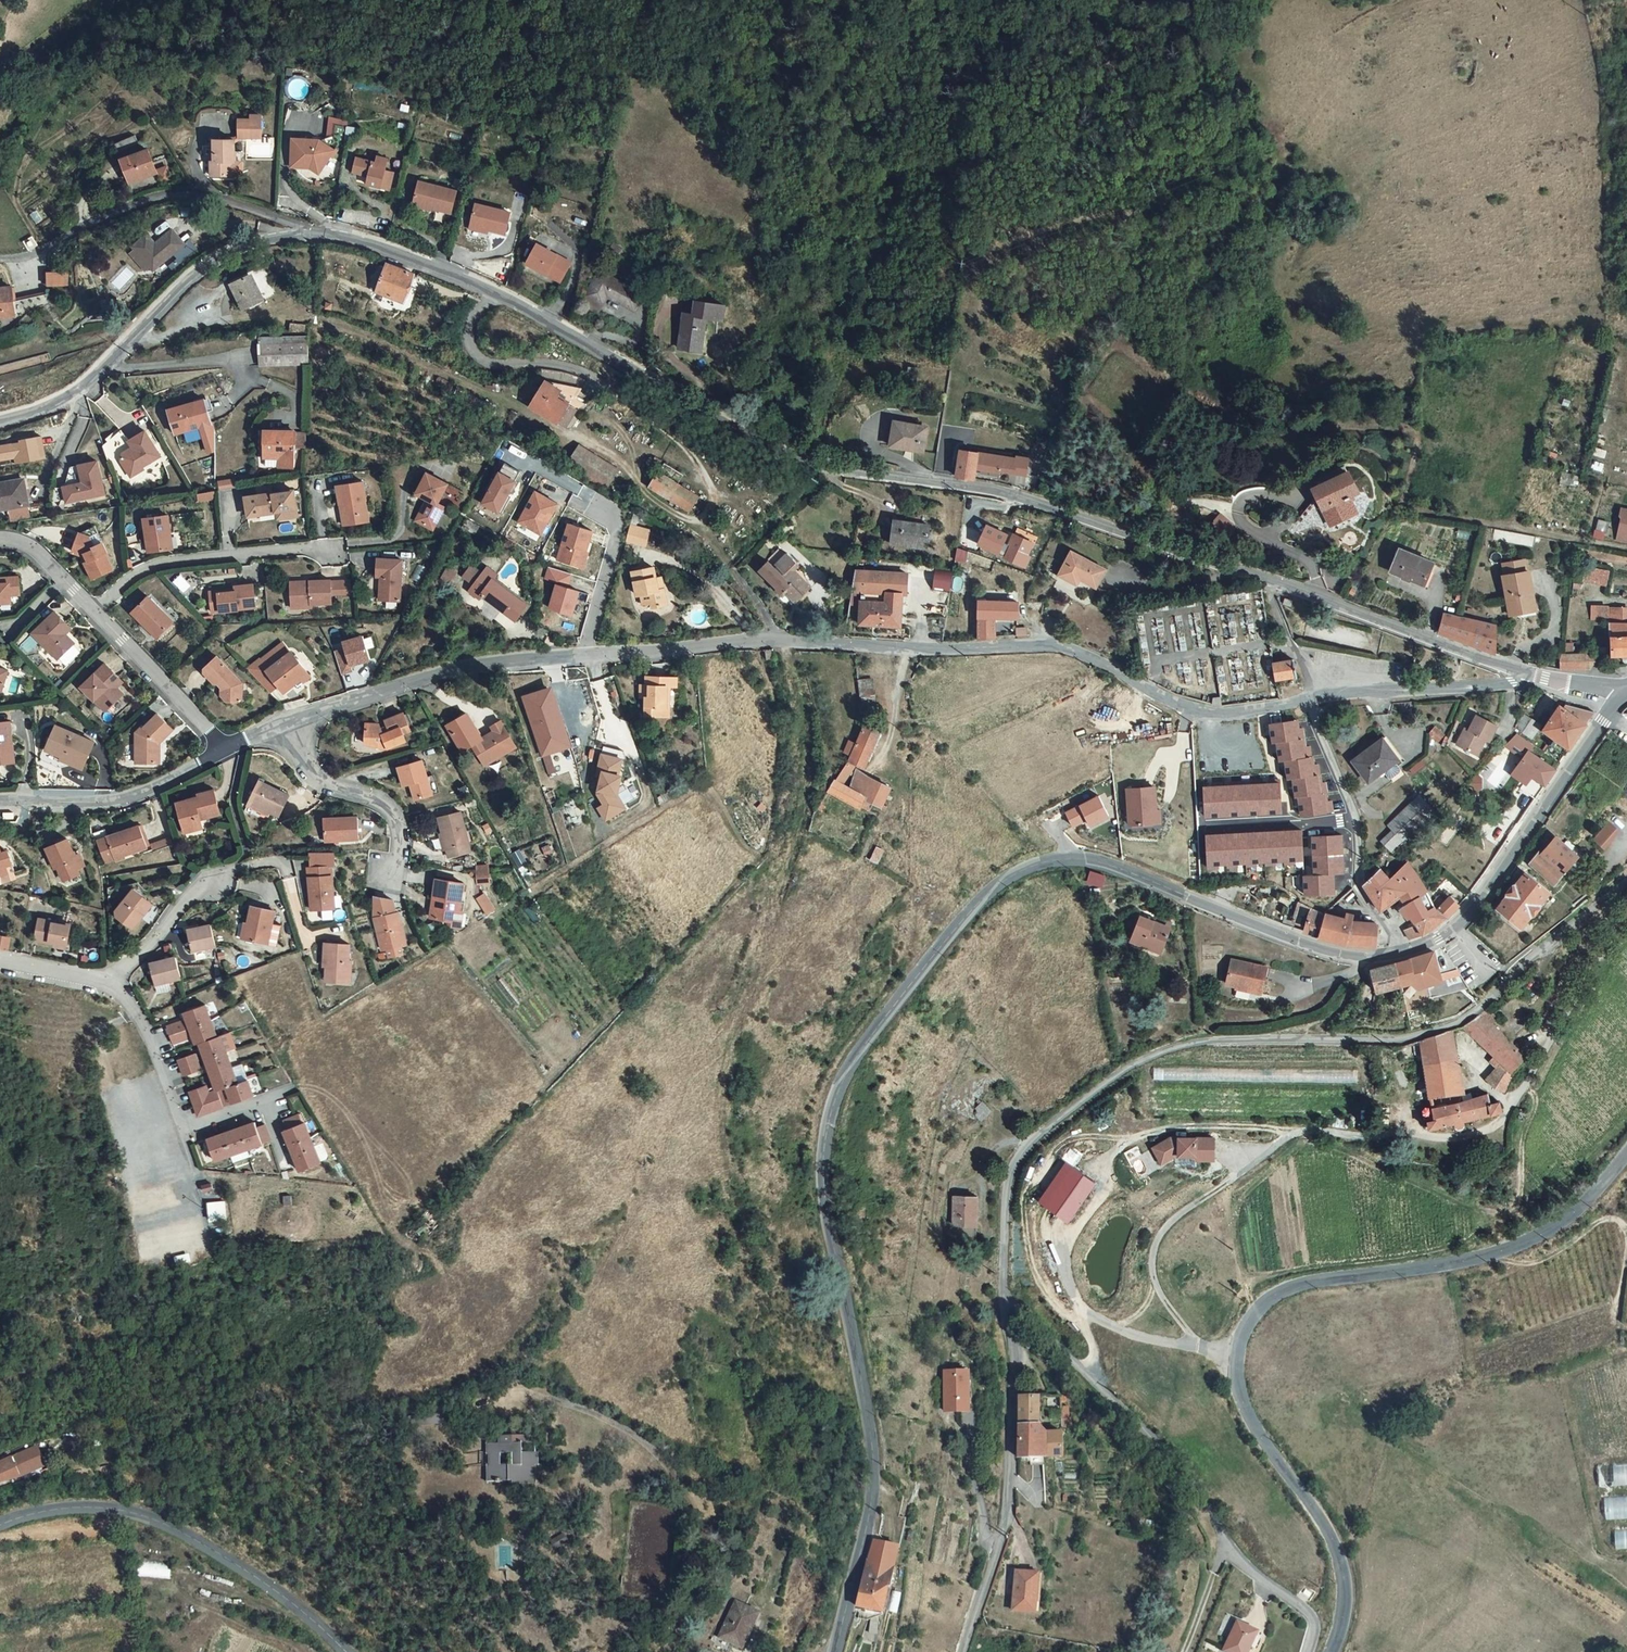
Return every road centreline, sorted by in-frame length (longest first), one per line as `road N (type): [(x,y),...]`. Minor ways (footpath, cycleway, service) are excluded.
road 1 (unclassified): [(320,232),(366,241),(512,301),(827,471),(1011,492),(1517,673)]
road 2 (tertiary): [(1396,953),(1362,956),(1305,944),(1102,862),(1074,858),(1006,878),(951,935),(848,1069),(823,1148),(828,1220),(872,1443),(871,1504),(835,1651)]
road 3 (residential): [(1306,699),(1198,711),(1065,647),(779,639),(475,666),(290,722)]
road 4 (unclassified): [(1006,1296),(1010,1186),(1022,1159),(1131,1068),(1221,1041),(1405,1041),(1452,1026),(1626,883)]
road 5 (tertiary): [(1626,1155),(1550,1230),(1467,1261),(1285,1290),(1244,1329),(1239,1381),(1250,1417),(1340,1556),(1345,1600),(1331,1651)]
road 6 (track): [(1295,1134),(1187,1125),(1123,1143),(1072,1137),(1024,1199),(1036,1283),(1089,1339),(1059,1247),(1108,1186)]
road 7 (unclassified): [(1310,1651),(1312,1610),(1233,1555),(1205,1504),(1157,1445),(1006,1296)]
road 8 (track): [(1484,1212),(1295,1134),(1412,1128),(1438,1138),(1472,1136),(1504,1123),(1526,1084)]
road 9 (track): [(1254,1314),(1247,1291),(1255,1279),(1477,1238),(1484,1212),(1519,1207),(1526,1084)]
road 10 (tertiary): [(346,1651),(263,1582),(136,1513),(90,1506),(0,1525)]
road 11 (unclassified): [(0,420),(87,383),(203,267),(238,248),(320,232)]
road 12 (unclassified): [(964,1651),(1004,1528),(1011,1421),(1006,1296)]
road 13 (tertiary): [(1624,692),(1460,922),(1396,953)]
road 14 (residential): [(0,258),(35,254),(155,197),(202,193),(320,232)]
road 15 (track): [(580,438),(618,458),(673,513),(692,521),(708,515),(714,494),(692,454),(608,383)]
road 16 (residential): [(1396,953),(1357,881),(1356,822),(1306,699)]
road 17 (residential): [(95,613),(148,567),(336,546)]
road 18 (residential): [(109,982),(142,1020),(181,1127),(262,1097)]
road 19 (residential): [(222,745),(142,794),(0,800)]
road 20 (residential): [(290,722),(314,776),(394,817),(393,885)]
road 21 (residential): [(1517,673),(1483,686),(1306,699)]
road 22 (residential): [(109,982),(146,953),(199,881),(273,860)]
road 23 (residential): [(95,613),(222,745)]
road 24 (track): [(1626,1235),(1622,1223),(1605,1219),(1544,1258),(1511,1262),(1494,1253)]

